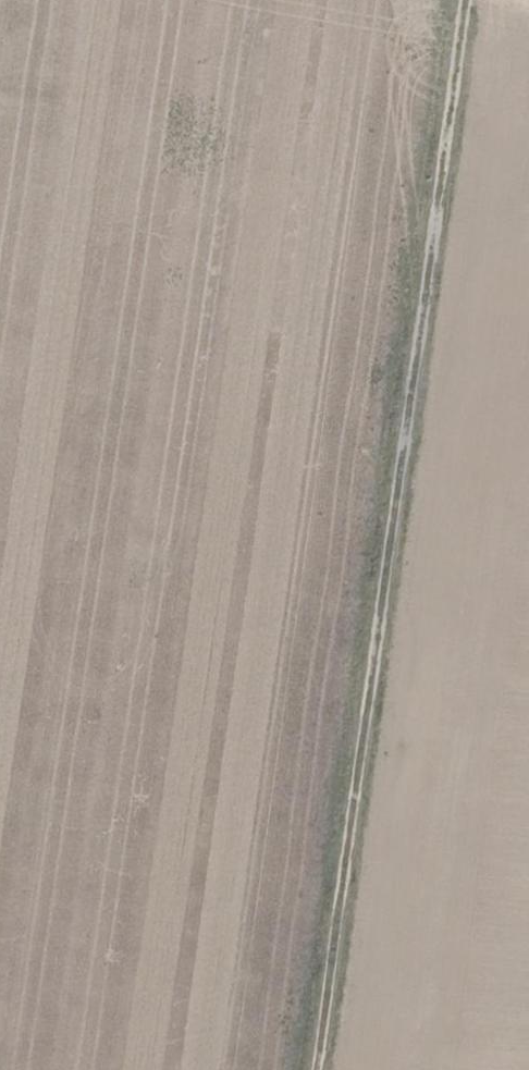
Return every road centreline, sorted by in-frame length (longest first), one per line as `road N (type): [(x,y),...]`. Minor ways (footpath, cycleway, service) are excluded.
road 1 (track): [(326,1069),(472,0)]

